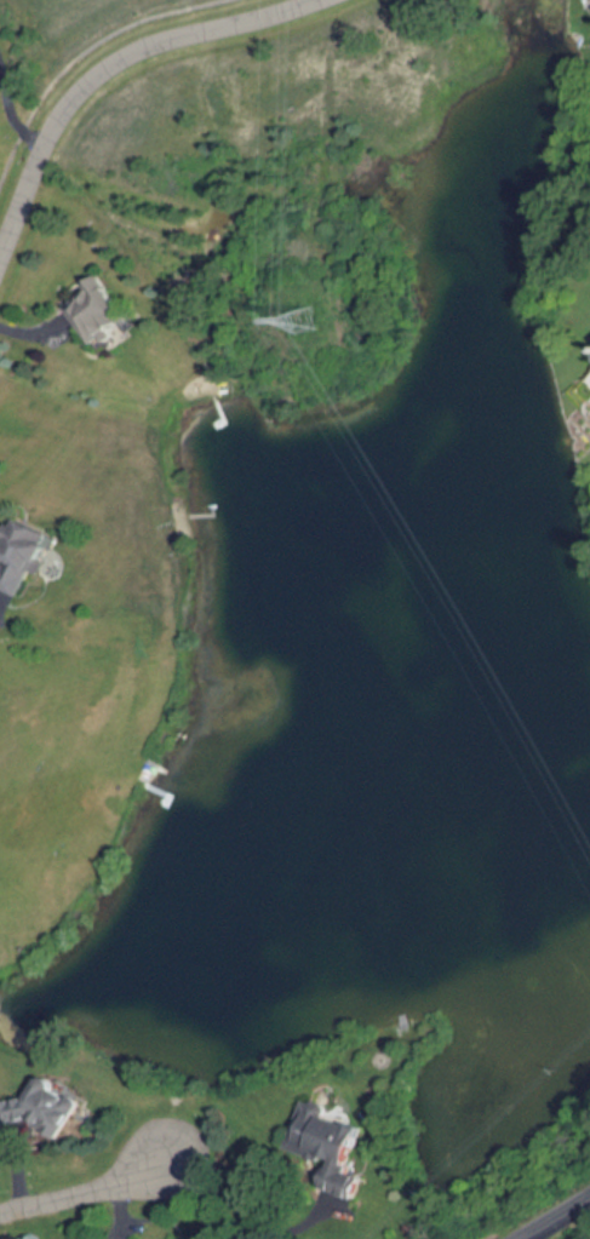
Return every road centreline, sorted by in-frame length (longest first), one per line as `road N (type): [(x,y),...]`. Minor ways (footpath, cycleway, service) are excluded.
road 1 (residential): [(355,0),(88,84),(30,145),(0,227)]
road 2 (residential): [(0,1211),(155,1178)]

